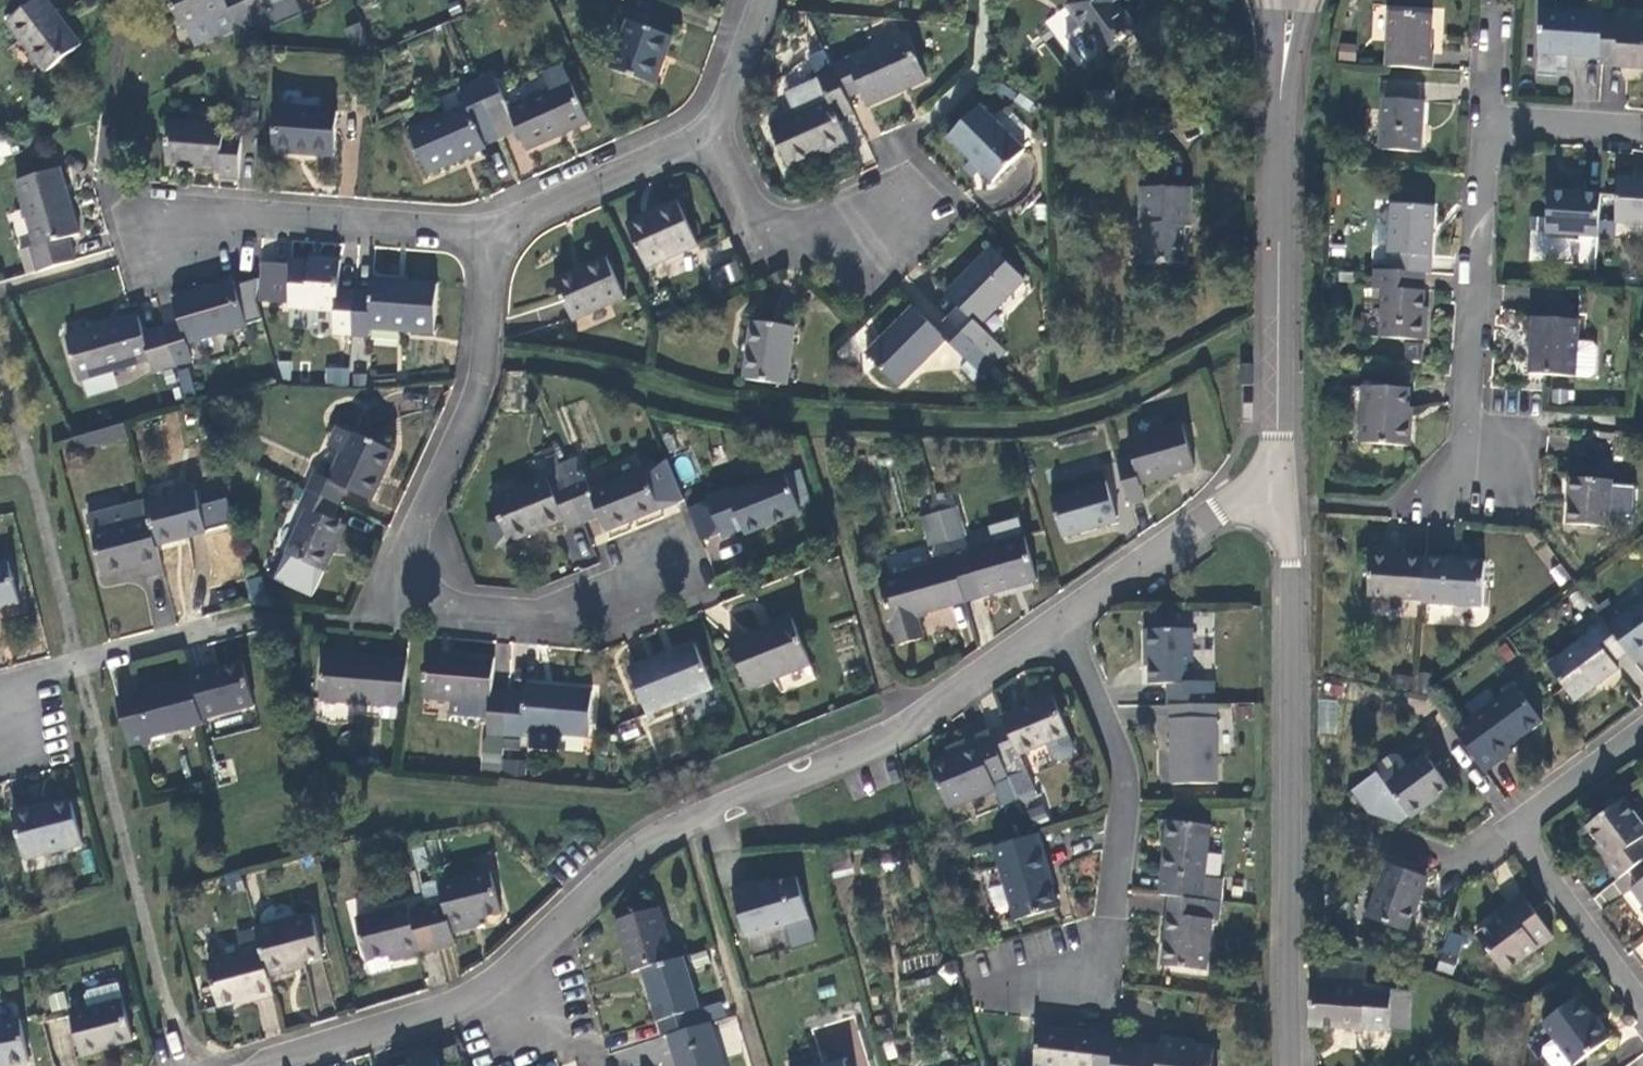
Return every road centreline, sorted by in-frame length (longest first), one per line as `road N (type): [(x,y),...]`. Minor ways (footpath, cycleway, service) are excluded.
road 1 (residential): [(493,230),(477,396),(410,548),(412,573),(450,608),(584,616),(680,585)]
road 2 (residential): [(1259,498),(1292,566),(1285,1065)]
road 3 (residential): [(695,830),(638,852),(545,947),(427,1014),(259,1065)]
road 4 (residential): [(1285,68),(1273,443),(1259,498)]
road 5 (residential): [(1056,619),(1126,794),(1118,882),(1065,975),(1021,984)]
road 6 (residential): [(493,230),(120,217),(108,171)]
road 7 (residential): [(1056,619),(908,728),(695,830)]
road 8 (residential): [(1642,743),(1507,825),(1642,1007)]
road 9 (residential): [(1492,120),(1473,471)]
road 10 (residential): [(913,213),(775,237),(711,134)]
road 11 (residential): [(695,830),(766,1065)]
road 12 (residential): [(711,134),(493,230)]
road 13 (residential): [(1259,498),(1216,513),(1056,619)]
road 14 (residential): [(1642,136),(1620,128),(1492,120)]
road 15 (residential): [(763,0),(711,134)]

